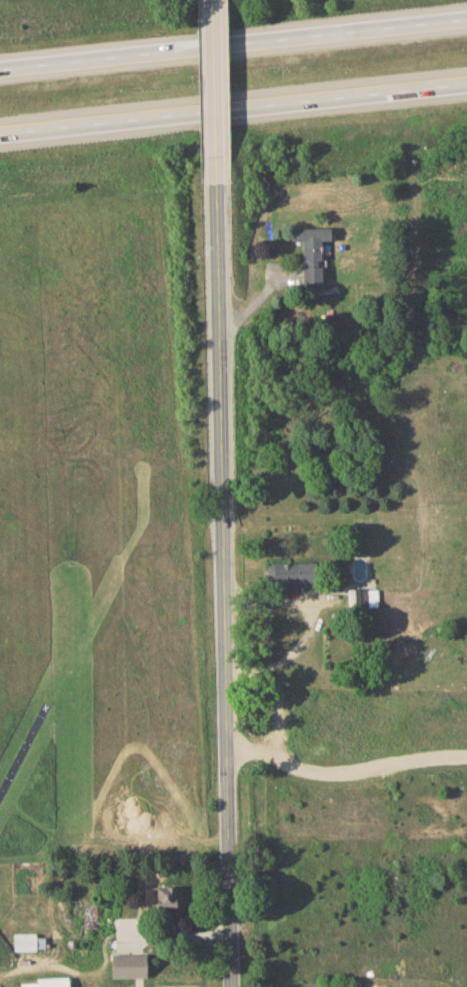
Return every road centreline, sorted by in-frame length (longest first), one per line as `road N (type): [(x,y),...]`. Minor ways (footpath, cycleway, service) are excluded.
road 1 (tertiary): [(231,986),(219,187)]
road 2 (motorway): [(0,134),(466,83)]
road 3 (motorway): [(466,22),(0,70)]
road 4 (tertiary): [(219,187),(217,0)]

